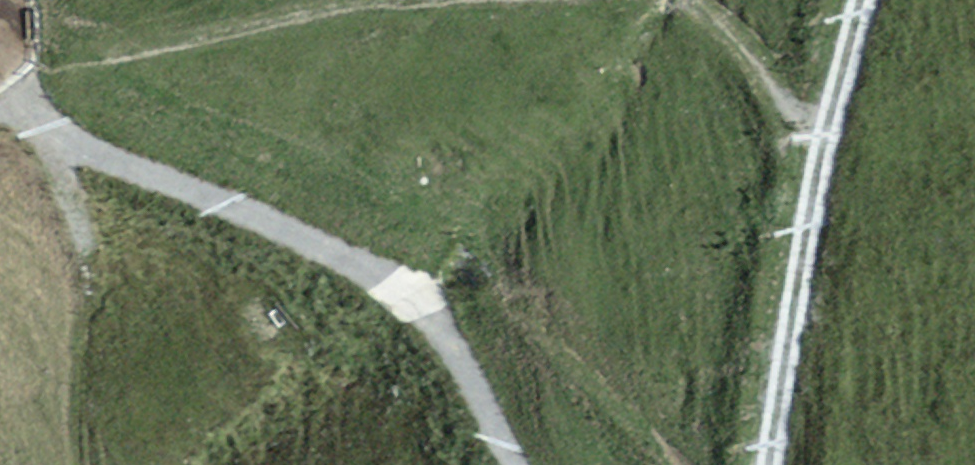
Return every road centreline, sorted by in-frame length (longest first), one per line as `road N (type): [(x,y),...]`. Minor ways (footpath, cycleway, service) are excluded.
road 1 (track): [(0,103),(392,284),(446,336),(518,464)]
road 2 (track): [(856,0),(822,130),(759,464)]
road 3 (track): [(0,70),(404,0)]
road 4 (track): [(682,0),(714,16),(822,130)]

